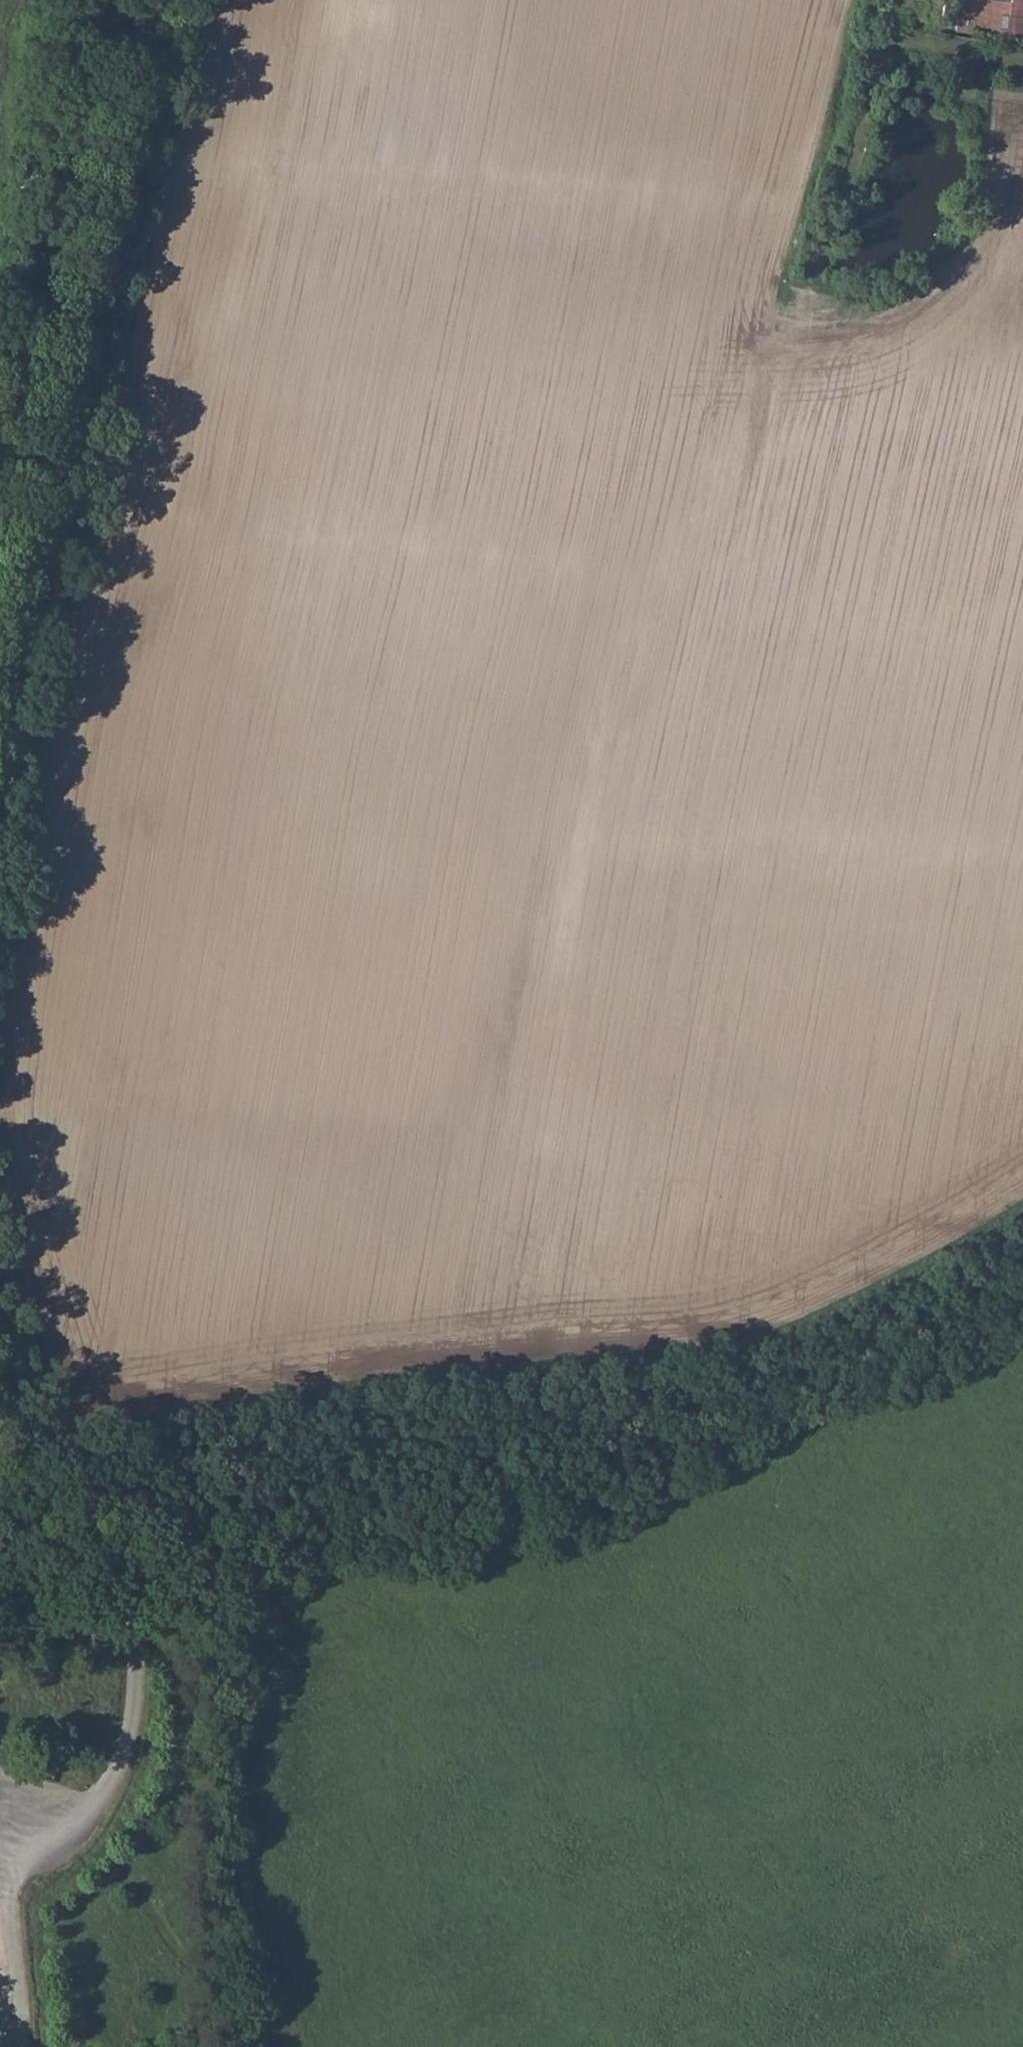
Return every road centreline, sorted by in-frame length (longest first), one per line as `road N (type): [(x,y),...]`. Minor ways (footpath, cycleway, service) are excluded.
road 1 (unclassified): [(139,0),(138,91),(0,689)]
road 2 (unclassified): [(27,1491),(125,1615),(140,1703),(105,1800),(8,1886),(0,1827)]

